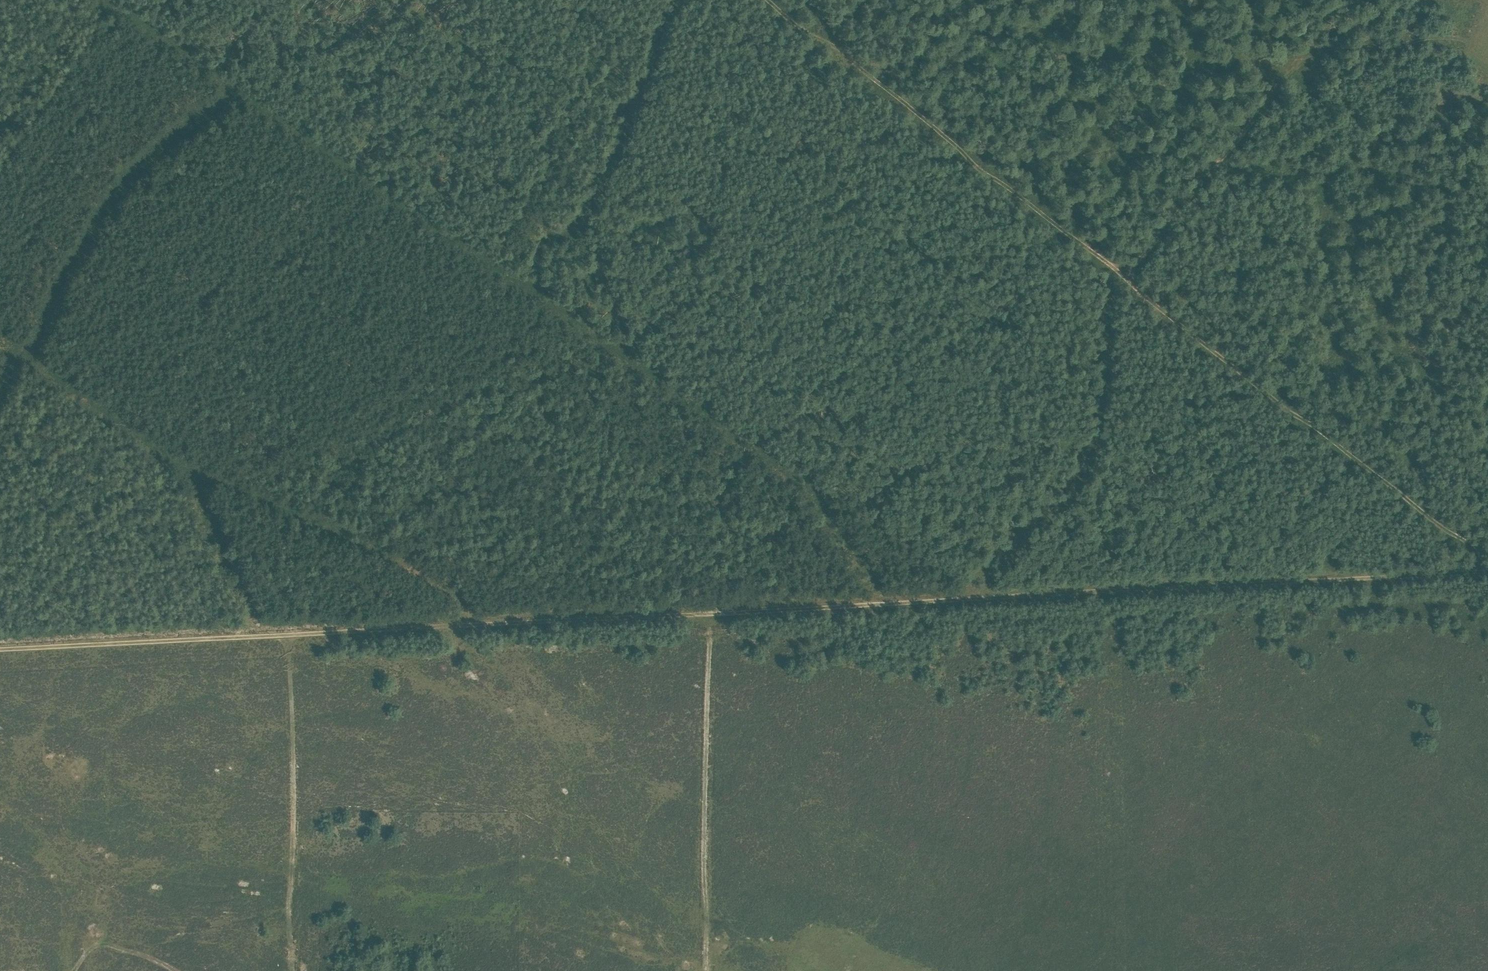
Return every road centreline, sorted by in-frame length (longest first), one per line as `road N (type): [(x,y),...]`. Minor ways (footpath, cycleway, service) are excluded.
road 1 (track): [(1482,570),(1464,540),(763,0)]
road 2 (track): [(1487,570),(720,611)]
road 3 (track): [(720,611),(0,648)]
road 4 (track): [(1133,284),(1136,267),(1301,62),(1353,46),(1468,39)]
road 5 (track): [(705,970),(710,635),(720,611)]
road 6 (track): [(288,635),(292,970)]

